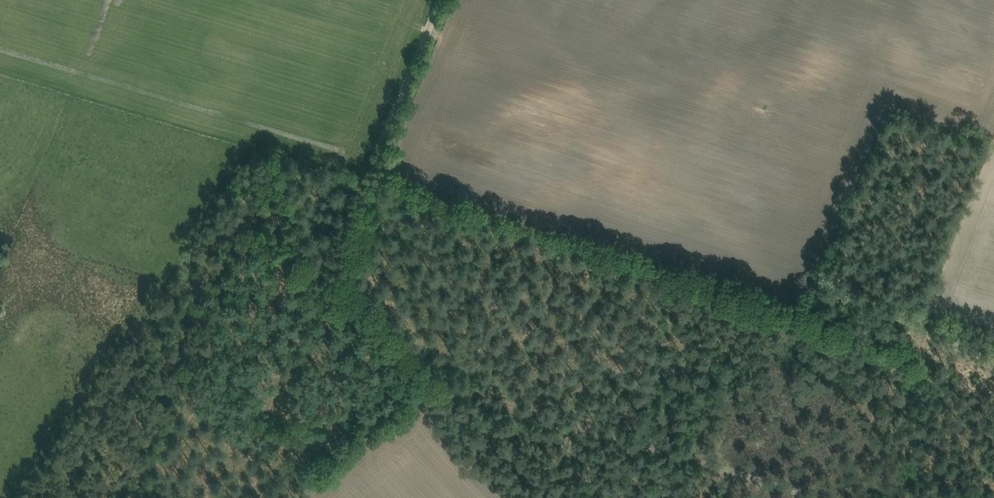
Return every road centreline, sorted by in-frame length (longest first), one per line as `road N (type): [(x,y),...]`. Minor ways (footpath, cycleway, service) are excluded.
road 1 (track): [(428,394),(353,305),(372,181),(442,0)]

